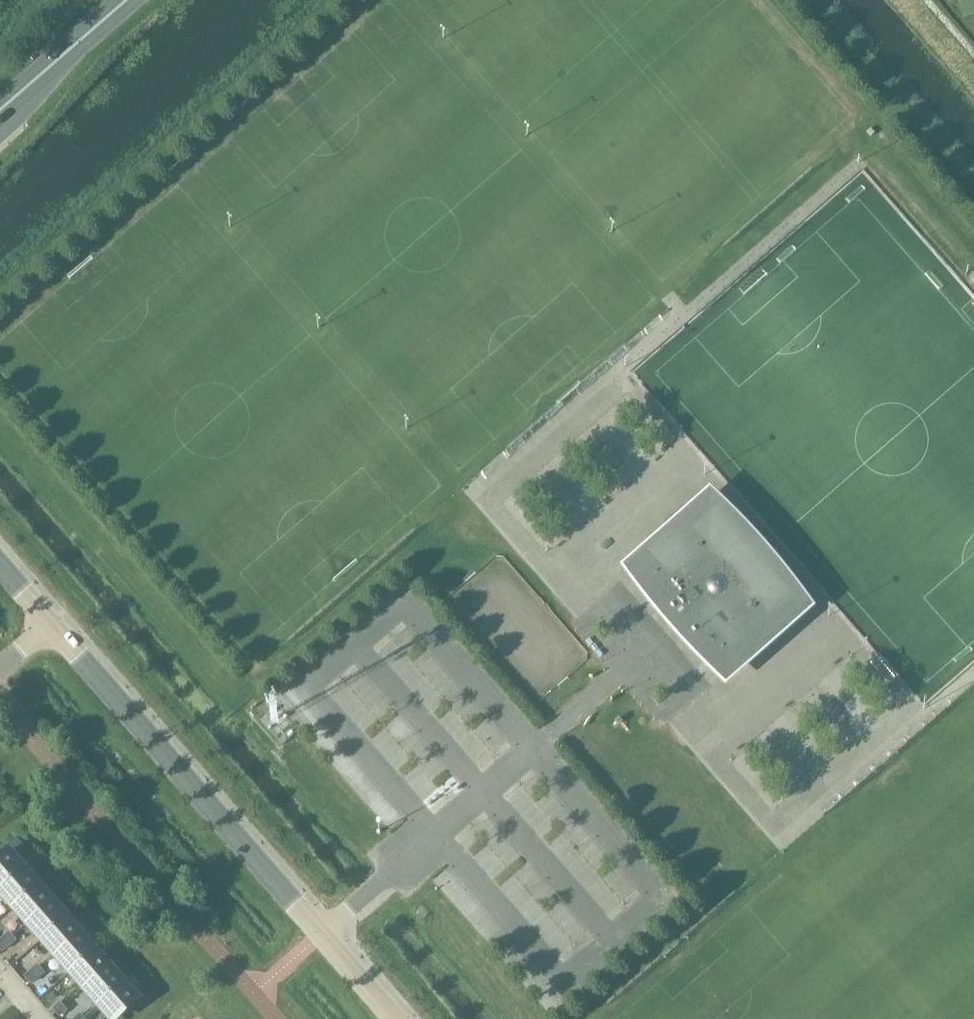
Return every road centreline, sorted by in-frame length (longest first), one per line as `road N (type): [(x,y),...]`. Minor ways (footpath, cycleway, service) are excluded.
road 1 (unclassified): [(323,933),(55,623)]
road 2 (secondary): [(0,111),(127,0)]

